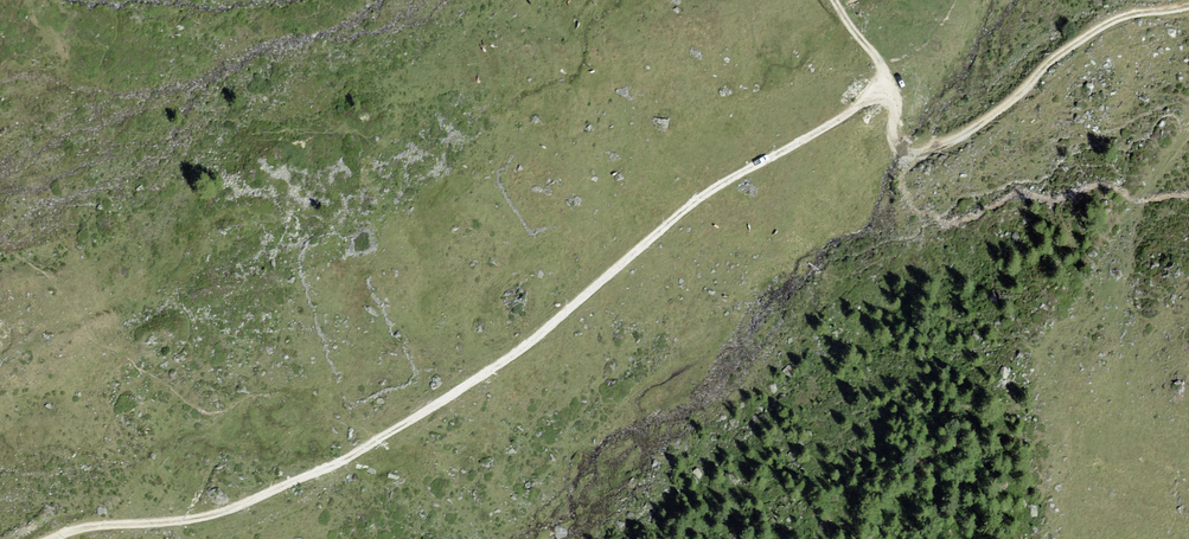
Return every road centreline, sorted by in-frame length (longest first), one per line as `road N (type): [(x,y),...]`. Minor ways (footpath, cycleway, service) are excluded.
road 1 (track): [(887,87),(713,190),(529,342),(408,426)]
road 2 (track): [(408,426),(245,505),(170,526),(73,530),(53,538)]
road 3 (track): [(924,151),(1015,99),(1048,63),(1107,26),(1188,6)]

